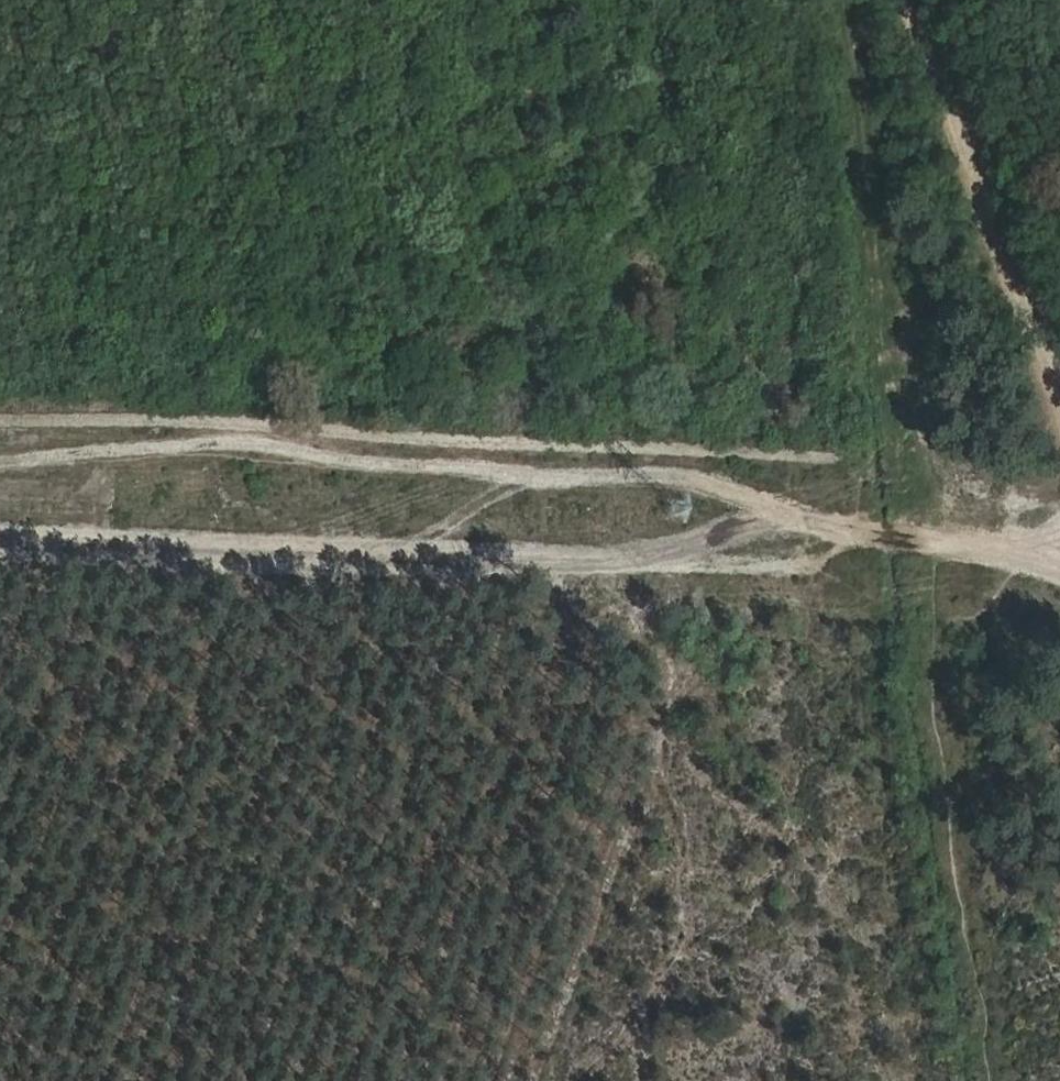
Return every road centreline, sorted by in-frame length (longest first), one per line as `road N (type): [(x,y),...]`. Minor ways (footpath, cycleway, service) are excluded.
road 1 (track): [(1059,540),(924,524),(703,467),(0,445)]
road 2 (track): [(1059,370),(932,0)]

